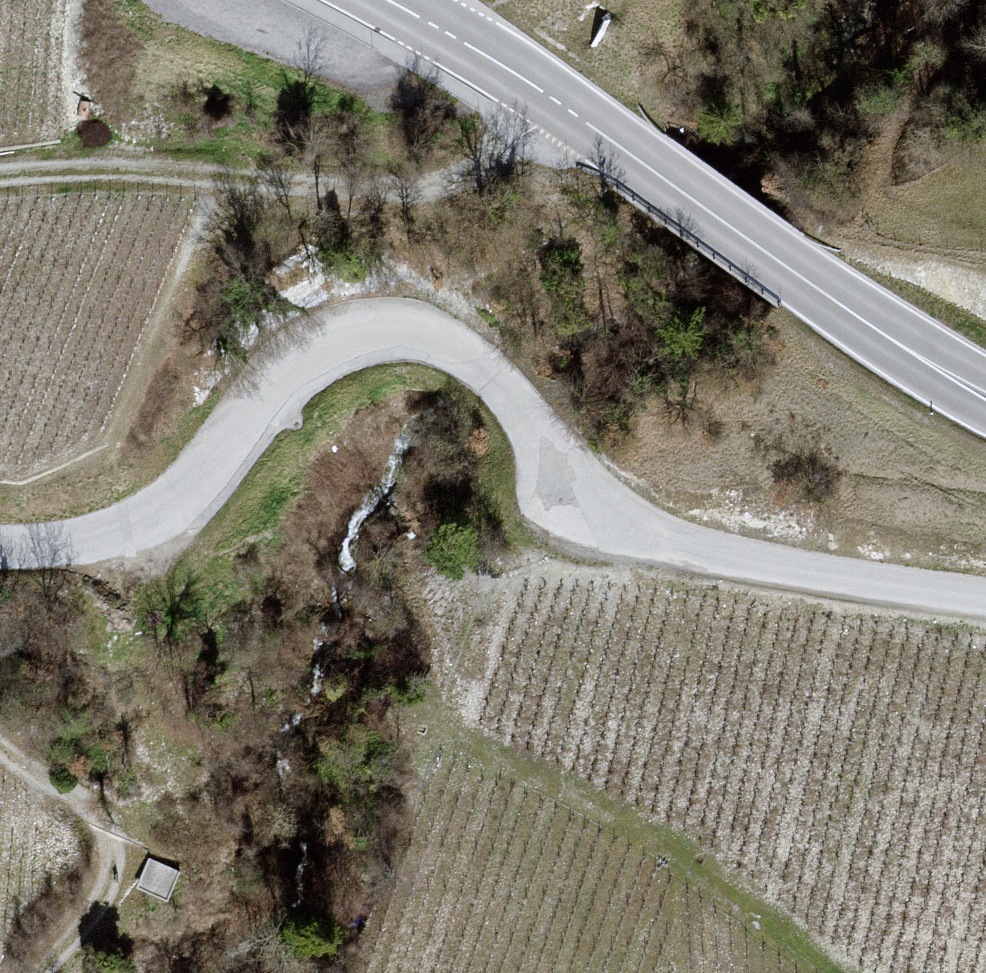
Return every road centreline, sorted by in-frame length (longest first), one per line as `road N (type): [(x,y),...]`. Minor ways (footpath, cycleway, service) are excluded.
road 1 (unclassified): [(0,535),(83,540),(174,506),(332,373),(423,341),(504,383),(588,493),(686,550),(985,592)]
road 2 (track): [(588,493),(452,534),(385,658),(455,747),(711,889),(805,972)]
road 3 (secondary): [(985,411),(490,54),(393,0)]
road 4 (track): [(0,733),(117,826),(41,972)]

